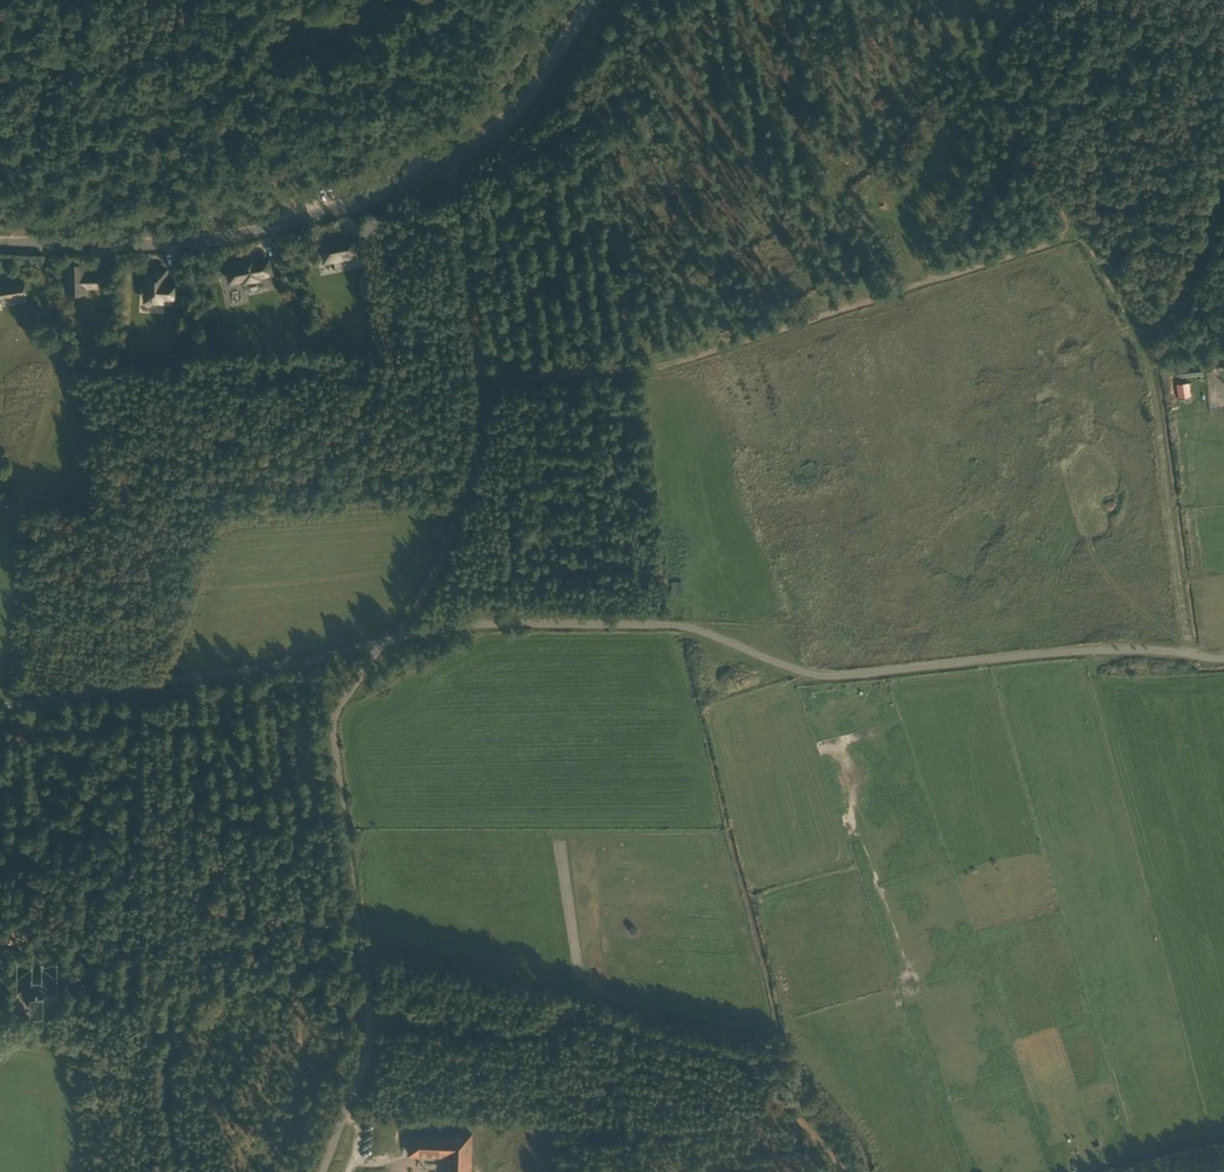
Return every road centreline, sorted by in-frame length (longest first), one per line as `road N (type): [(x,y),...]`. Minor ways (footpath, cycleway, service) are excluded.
road 1 (tertiary): [(0,242),(197,241),(374,195),(490,138),(526,102),(591,0)]
road 2 (track): [(1194,656),(1144,337)]
road 3 (track): [(1144,337),(1081,235)]

